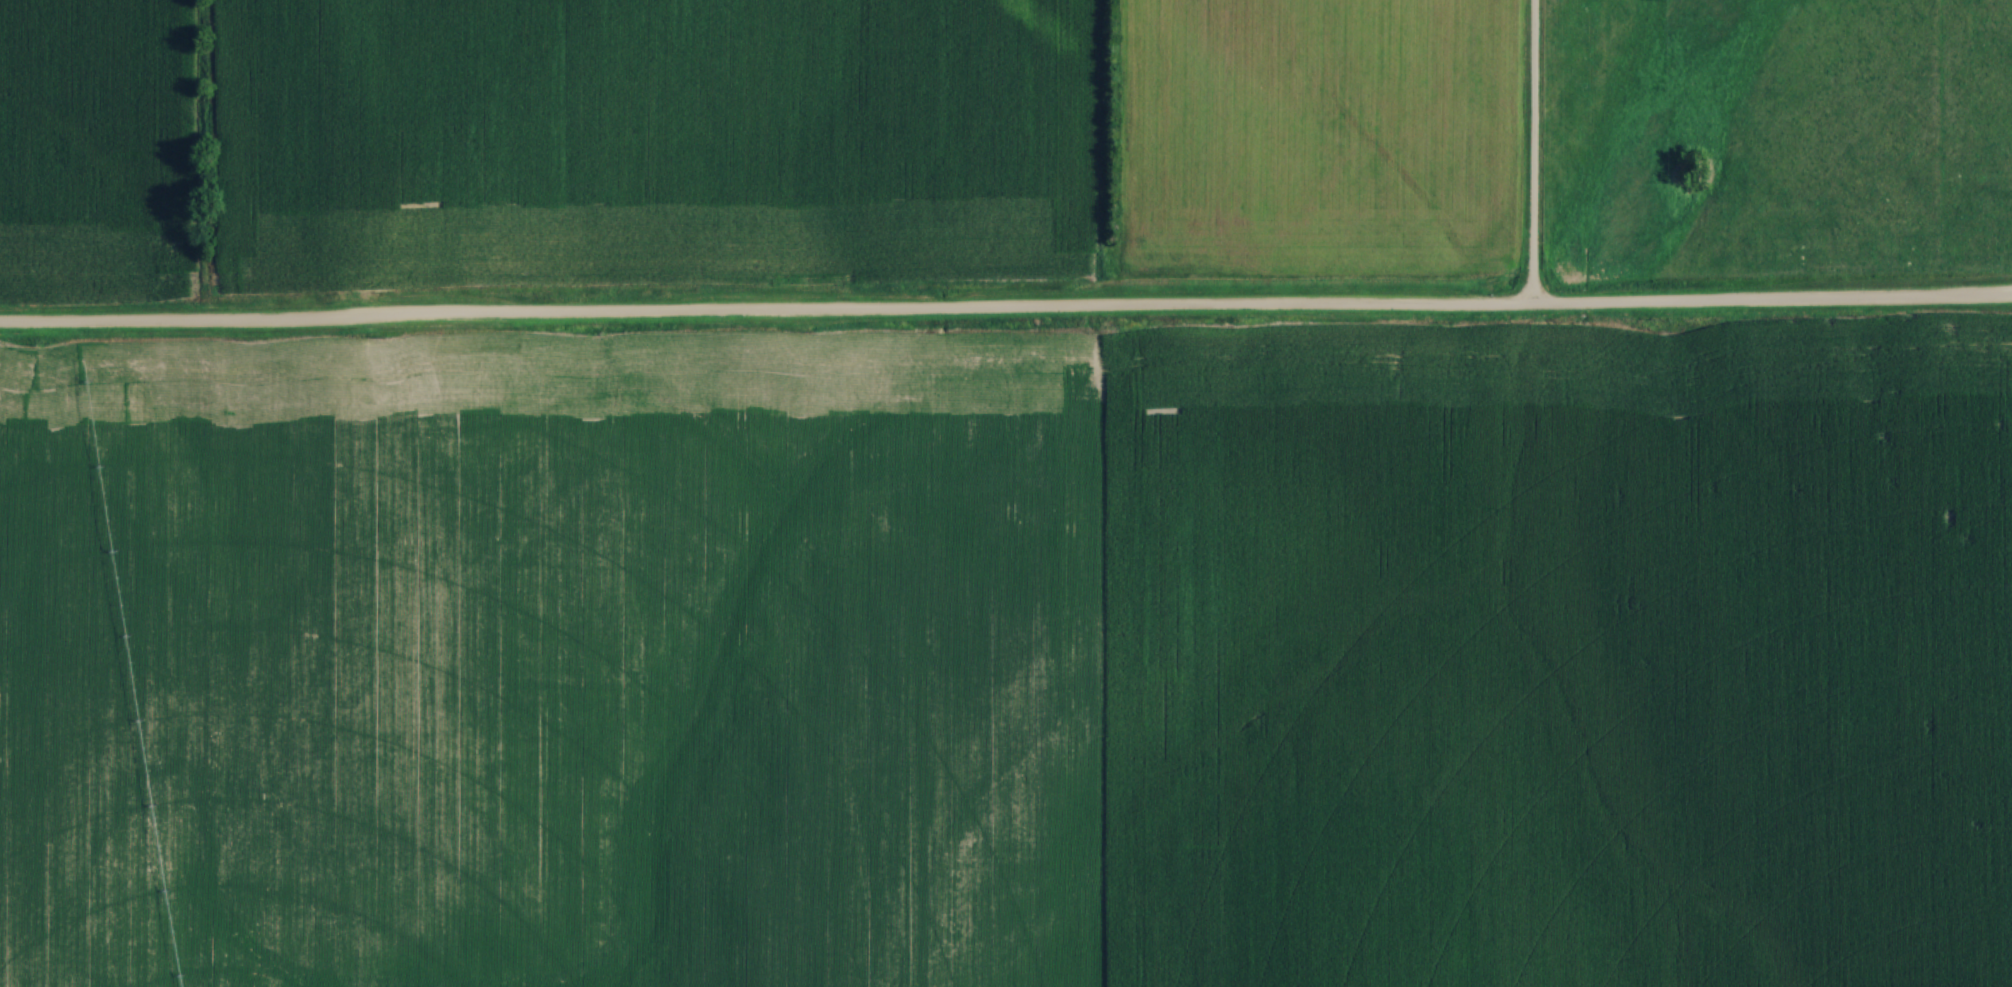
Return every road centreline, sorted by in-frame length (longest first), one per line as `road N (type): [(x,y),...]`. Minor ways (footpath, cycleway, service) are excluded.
road 1 (residential): [(2011,302),(0,329)]

